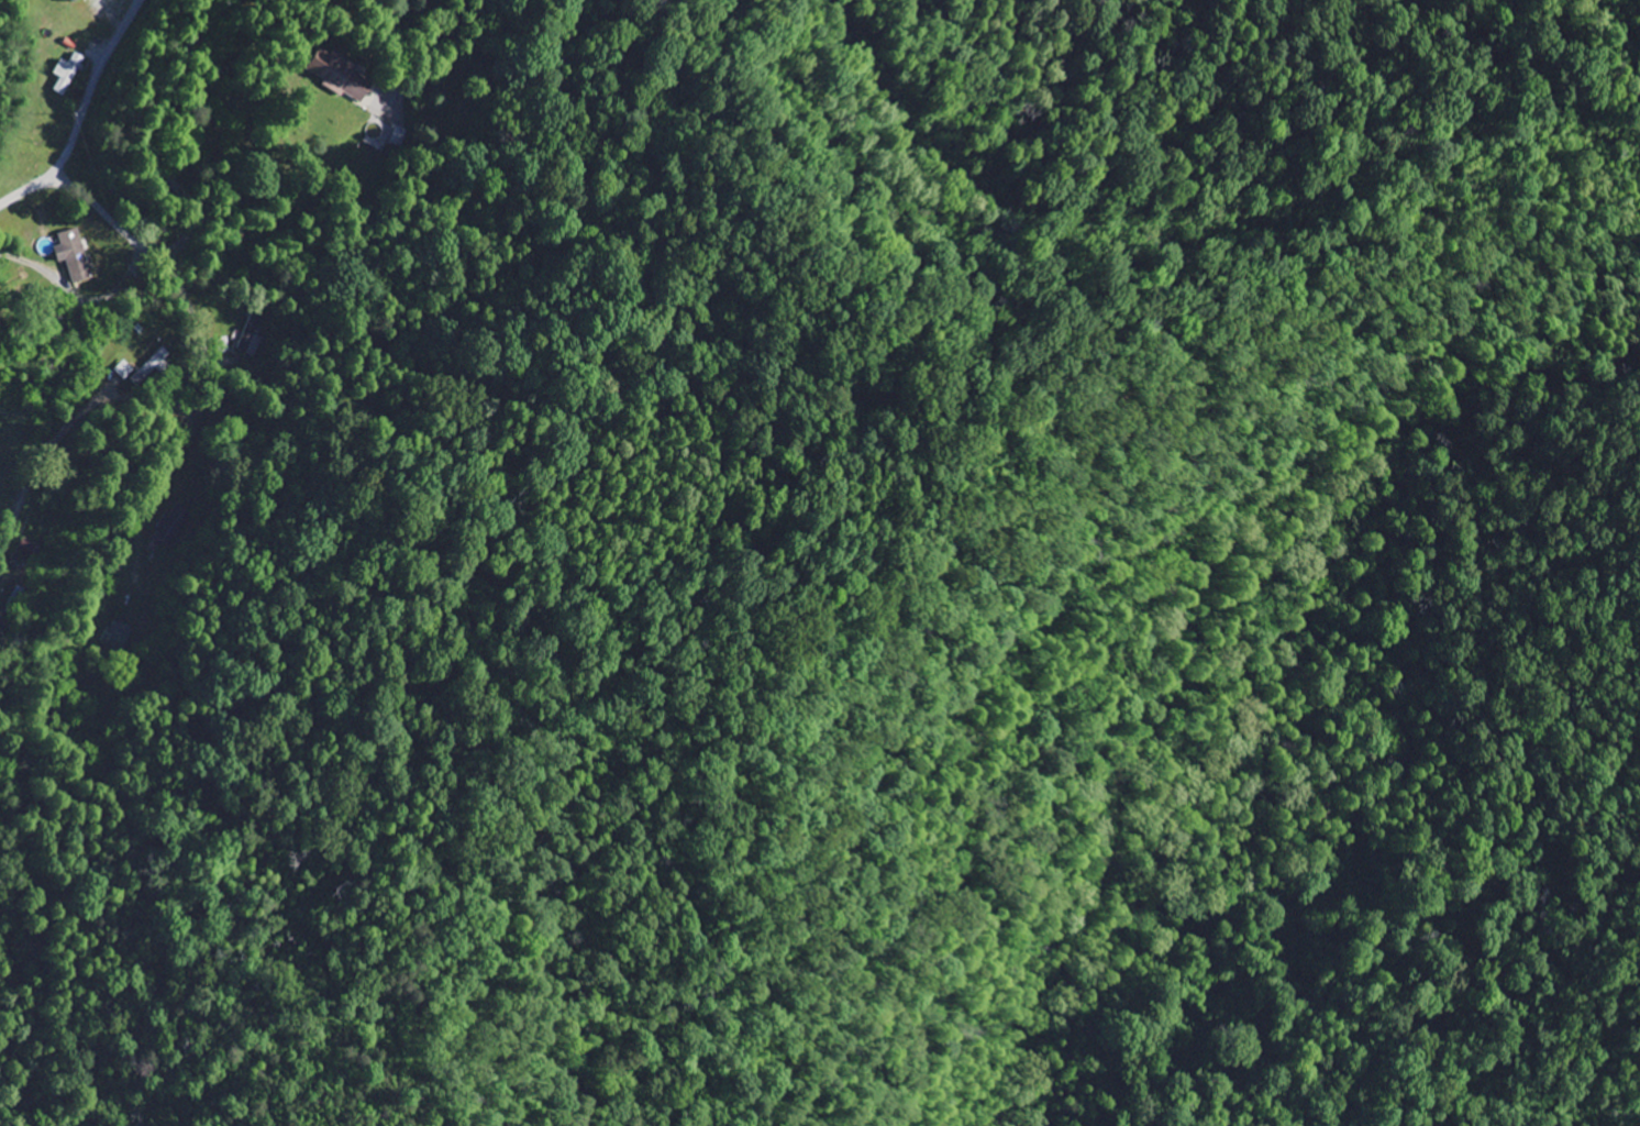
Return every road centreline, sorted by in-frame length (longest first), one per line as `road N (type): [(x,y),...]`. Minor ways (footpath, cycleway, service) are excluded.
road 1 (residential): [(0,658),(87,639),(135,616),(165,562),(175,523),(197,504),(232,497),(273,499),(407,648)]
road 2 (residential): [(0,556),(44,445),(109,336),(119,277),(144,249)]
road 3 (residential): [(144,249),(168,252),(191,235),(193,213),(146,158),(144,139),(191,45),(228,0)]
road 4 (residential): [(0,206),(41,184),(68,152),(111,47),(141,0)]
road 5 (residential): [(144,249),(54,173),(0,159)]

